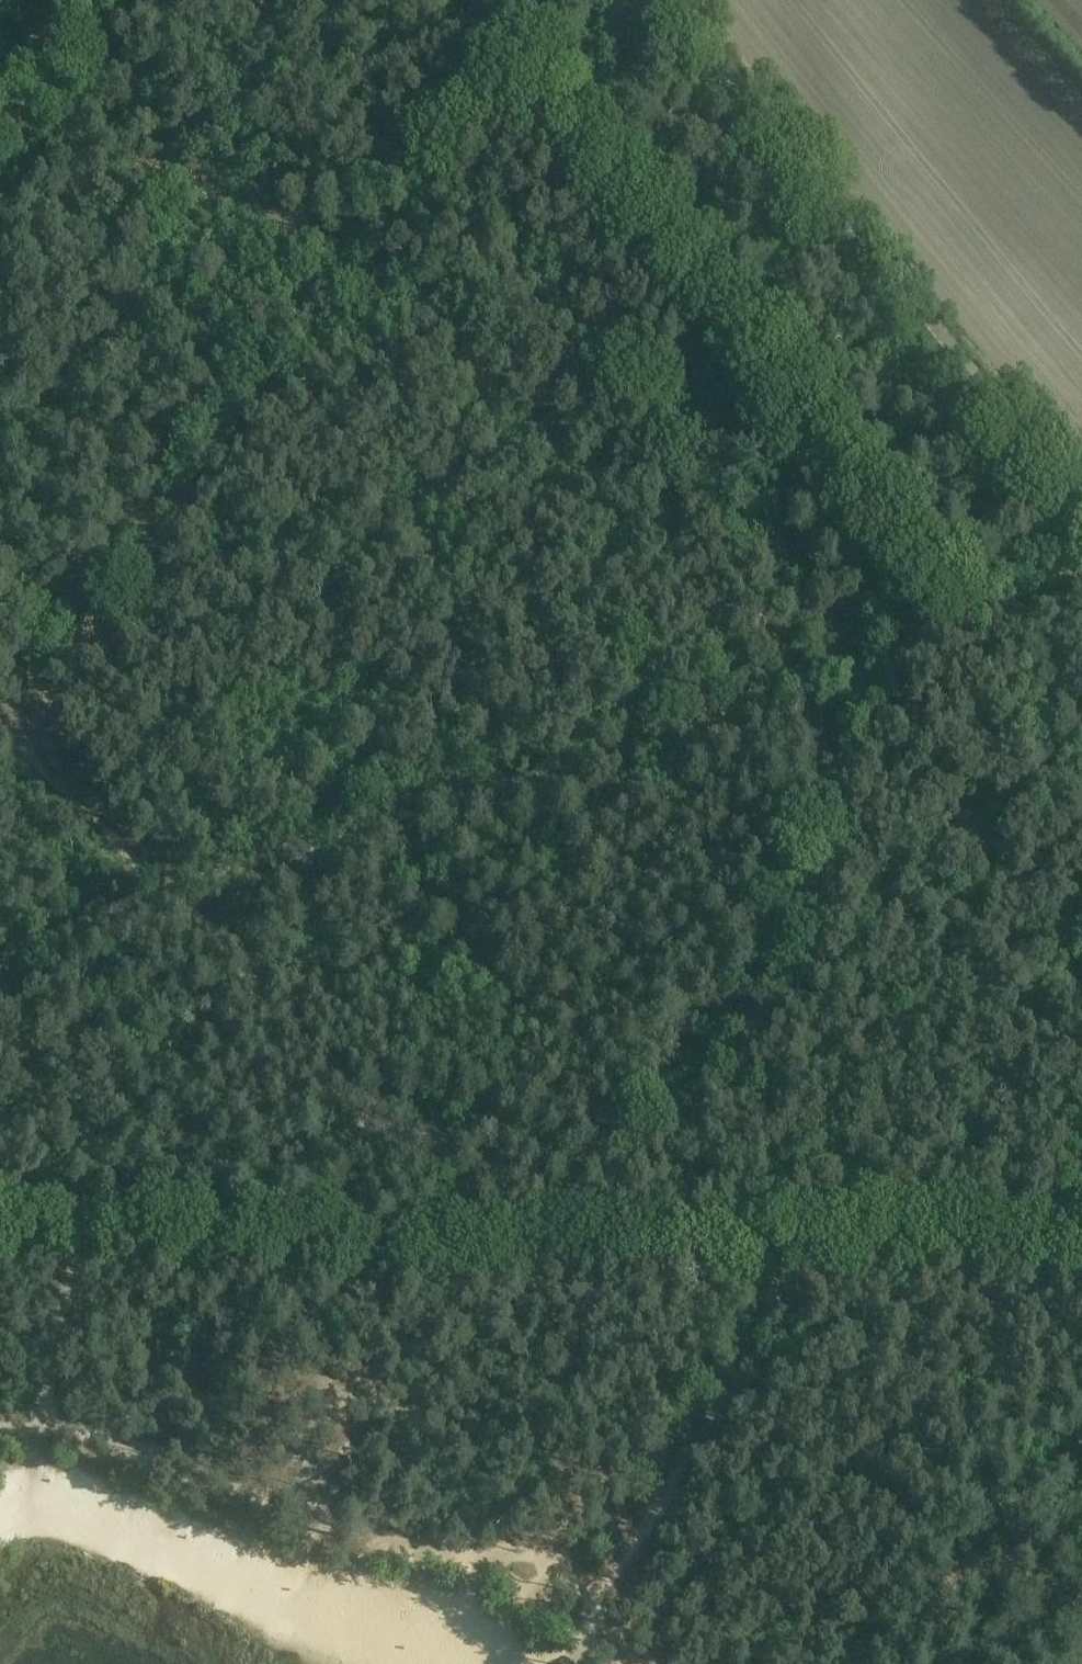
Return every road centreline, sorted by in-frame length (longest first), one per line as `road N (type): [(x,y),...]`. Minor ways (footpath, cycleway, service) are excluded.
road 1 (unclassified): [(1081,492),(685,0)]
road 2 (track): [(0,127),(99,0)]

